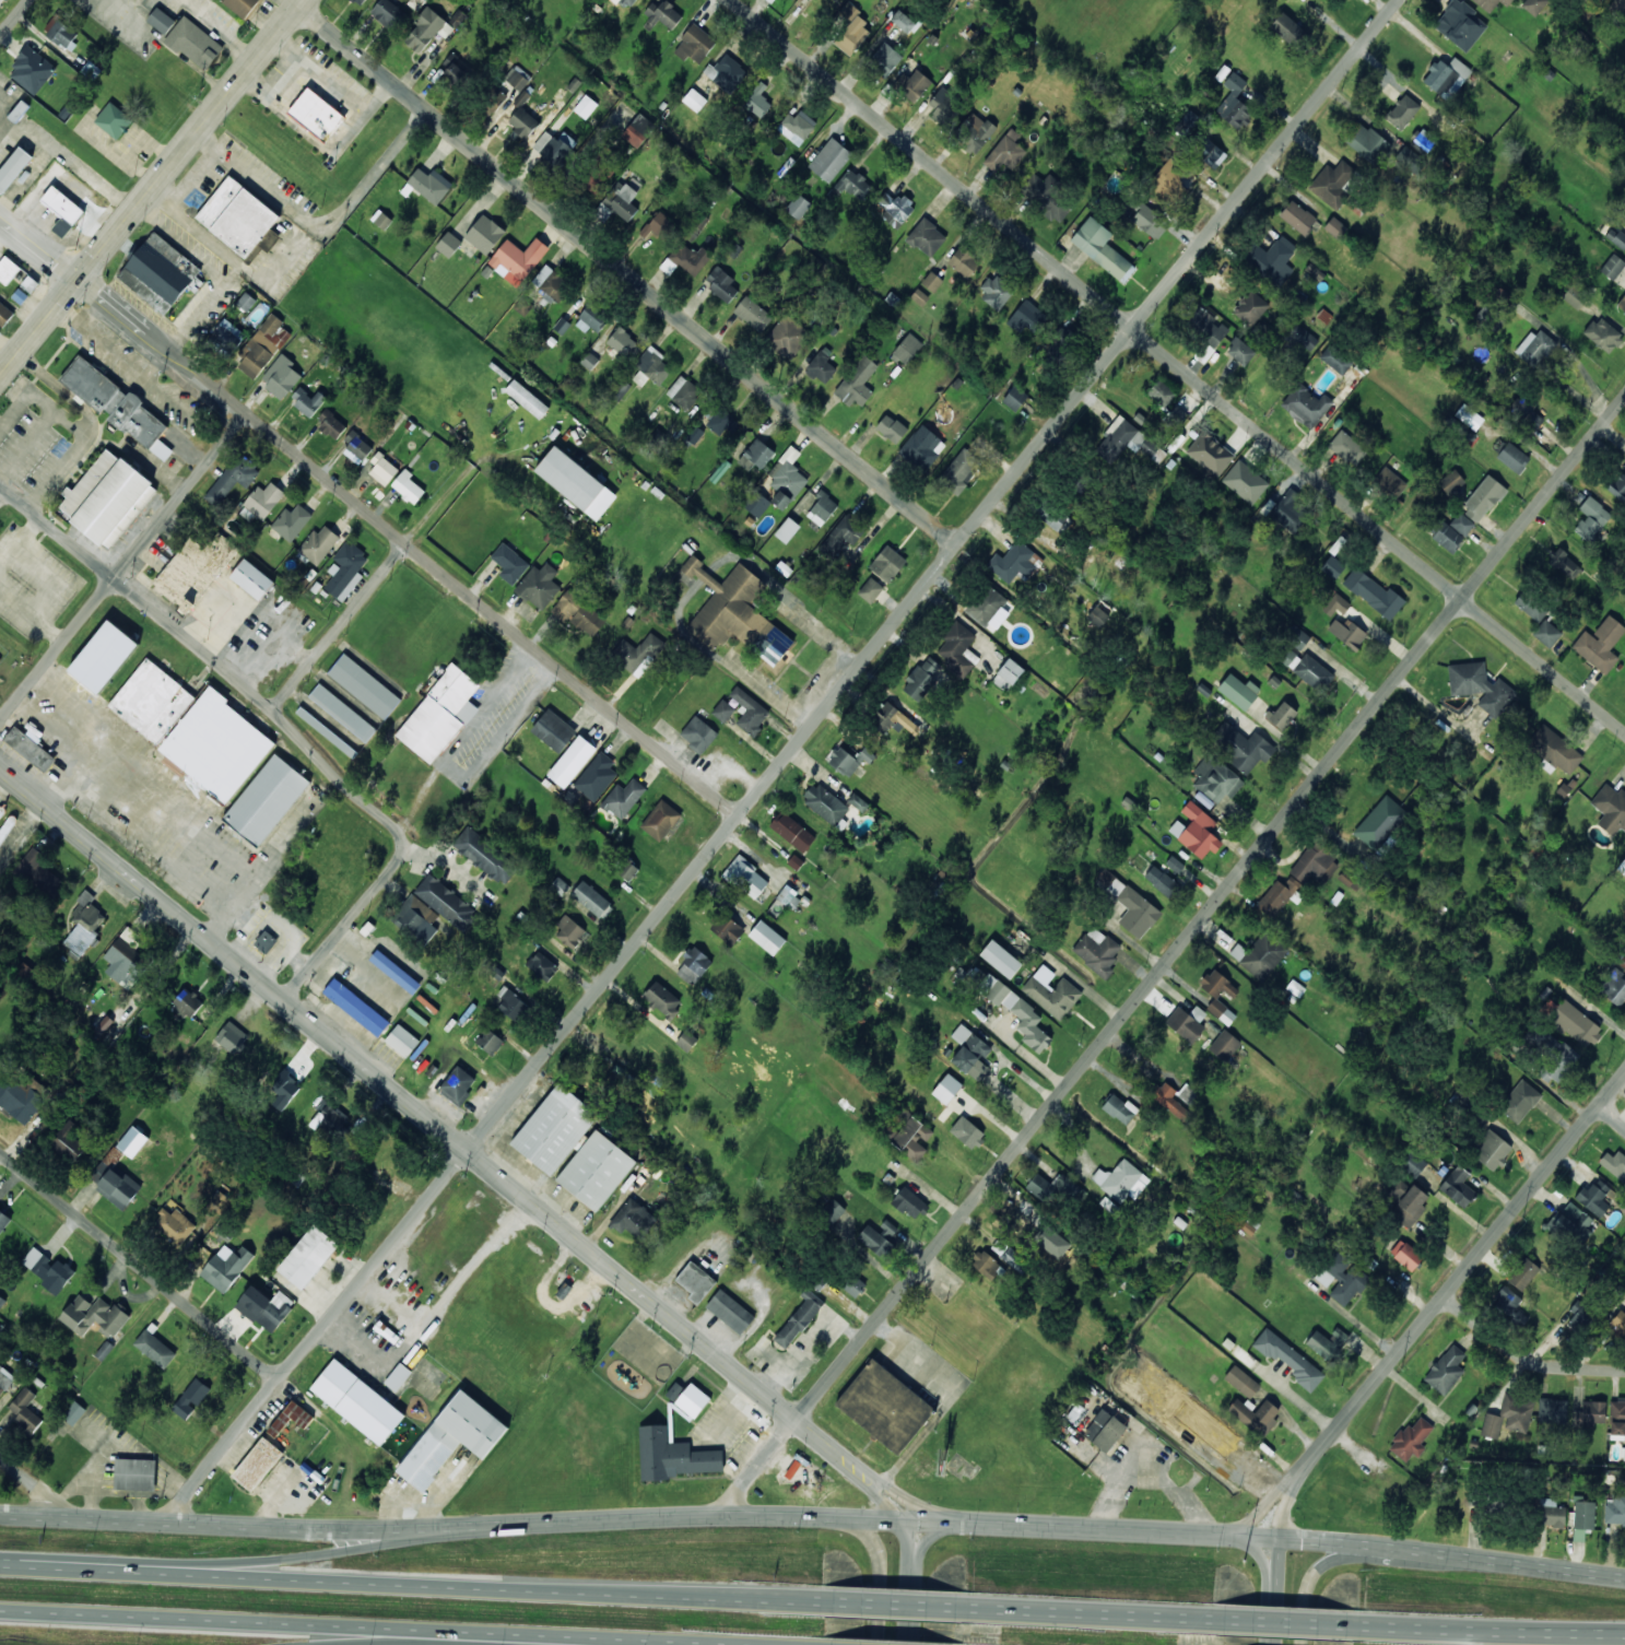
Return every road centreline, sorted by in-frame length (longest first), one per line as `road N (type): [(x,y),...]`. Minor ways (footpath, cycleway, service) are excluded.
road 1 (residential): [(163,1520),(1399,0)]
road 2 (secondary): [(1624,1574),(1279,1538),(898,1519),(321,1530),(163,1520)]
road 3 (residential): [(715,1517),(1624,397)]
road 4 (residential): [(1624,732),(730,0)]
road 5 (tertiary): [(832,1449),(0,768)]
road 6 (residential): [(739,815),(0,217)]
road 7 (residential): [(957,544),(298,5)]
road 8 (motorway): [(815,1600),(0,1566)]
road 9 (residential): [(282,1000),(404,843),(270,714),(0,484)]
road 10 (motorway): [(0,1613),(695,1644)]
road 11 (tertiary): [(1298,1476),(1624,1073)]
road 12 (secondary): [(0,373),(303,0)]
road 13 (motorway): [(560,1521),(160,1573)]
road 14 (residential): [(0,722),(247,412)]
road 15 (residential): [(270,714),(494,422)]
road 16 (residential): [(279,1379),(0,1151)]
road 17 (motorway): [(1624,1630),(1361,1628)]
road 18 (motorway): [(1209,1620),(972,1608)]
road 19 (residential): [(1624,1369),(1544,1365),(1517,1355),(1444,1296)]
road 20 (secondary): [(163,1520),(0,1514)]
road 21 (motorway): [(375,1644),(534,1637)]
road 22 (motorway): [(972,1608),(815,1600)]
road 23 (motorway): [(1361,1628),(1209,1620)]
road 24 (secondary): [(874,1644),(879,1564),(850,1519)]
road 25 (secondary): [(1363,1547),(1317,1570),(1305,1591),(1302,1644)]

